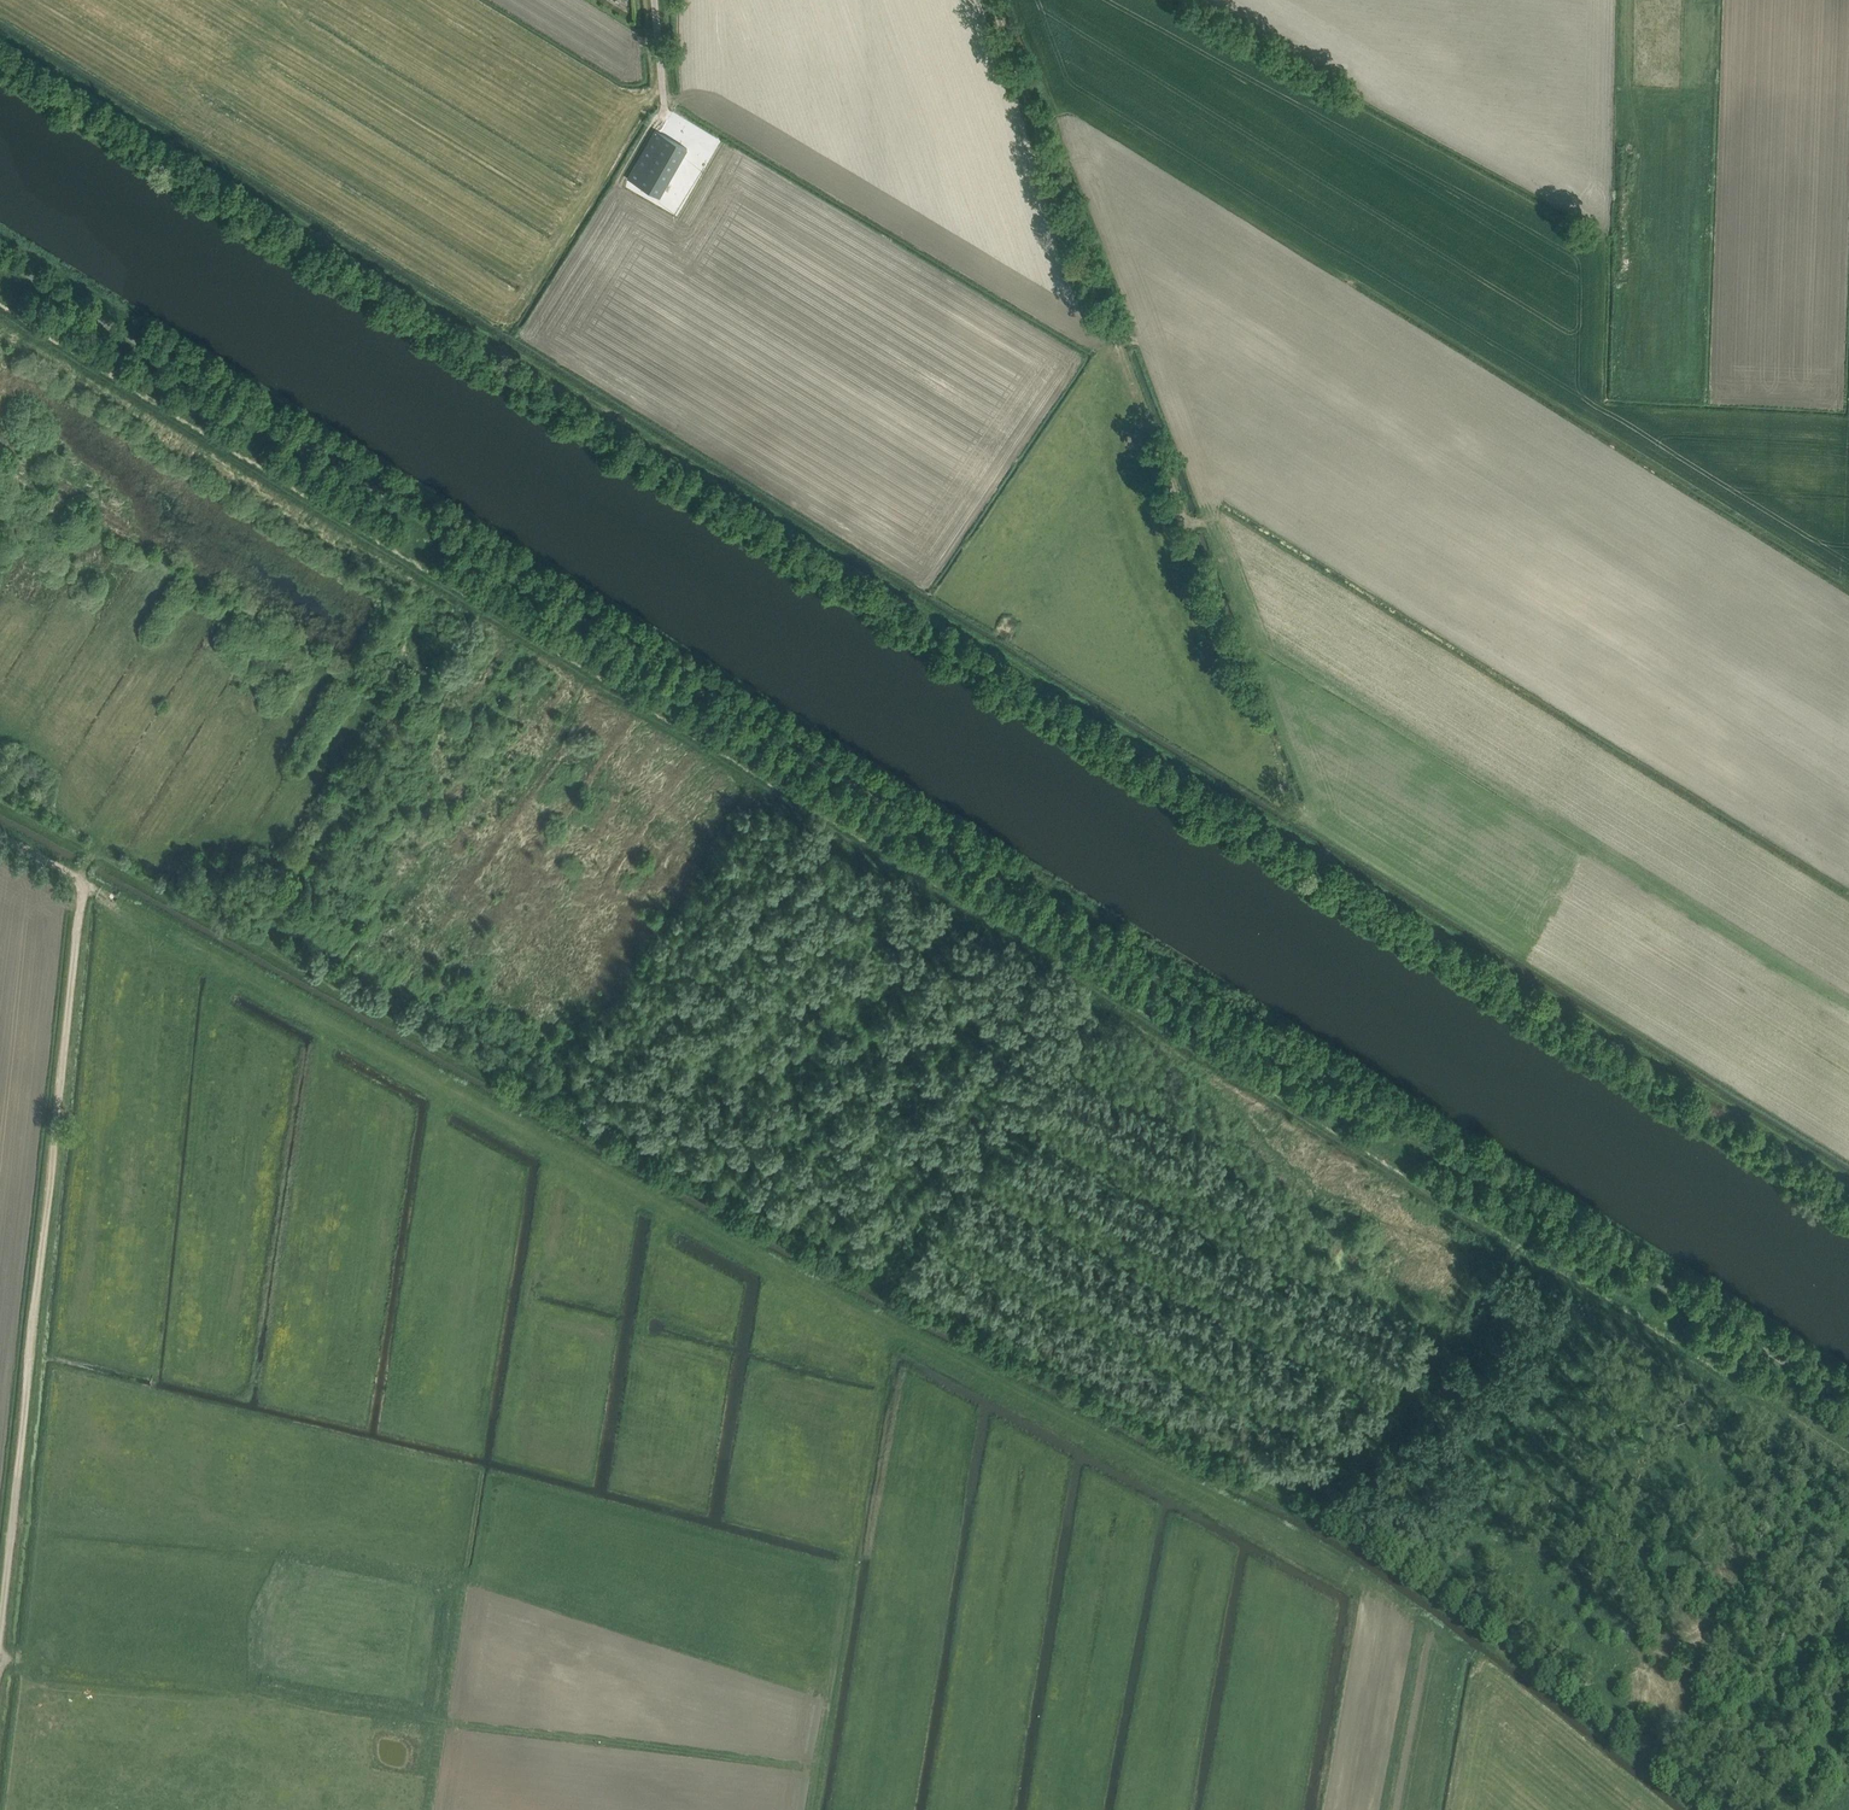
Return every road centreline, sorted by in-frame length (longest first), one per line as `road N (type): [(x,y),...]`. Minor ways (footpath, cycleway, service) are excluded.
road 1 (track): [(0,1630),(82,883)]
road 2 (track): [(1188,524),(993,0)]

